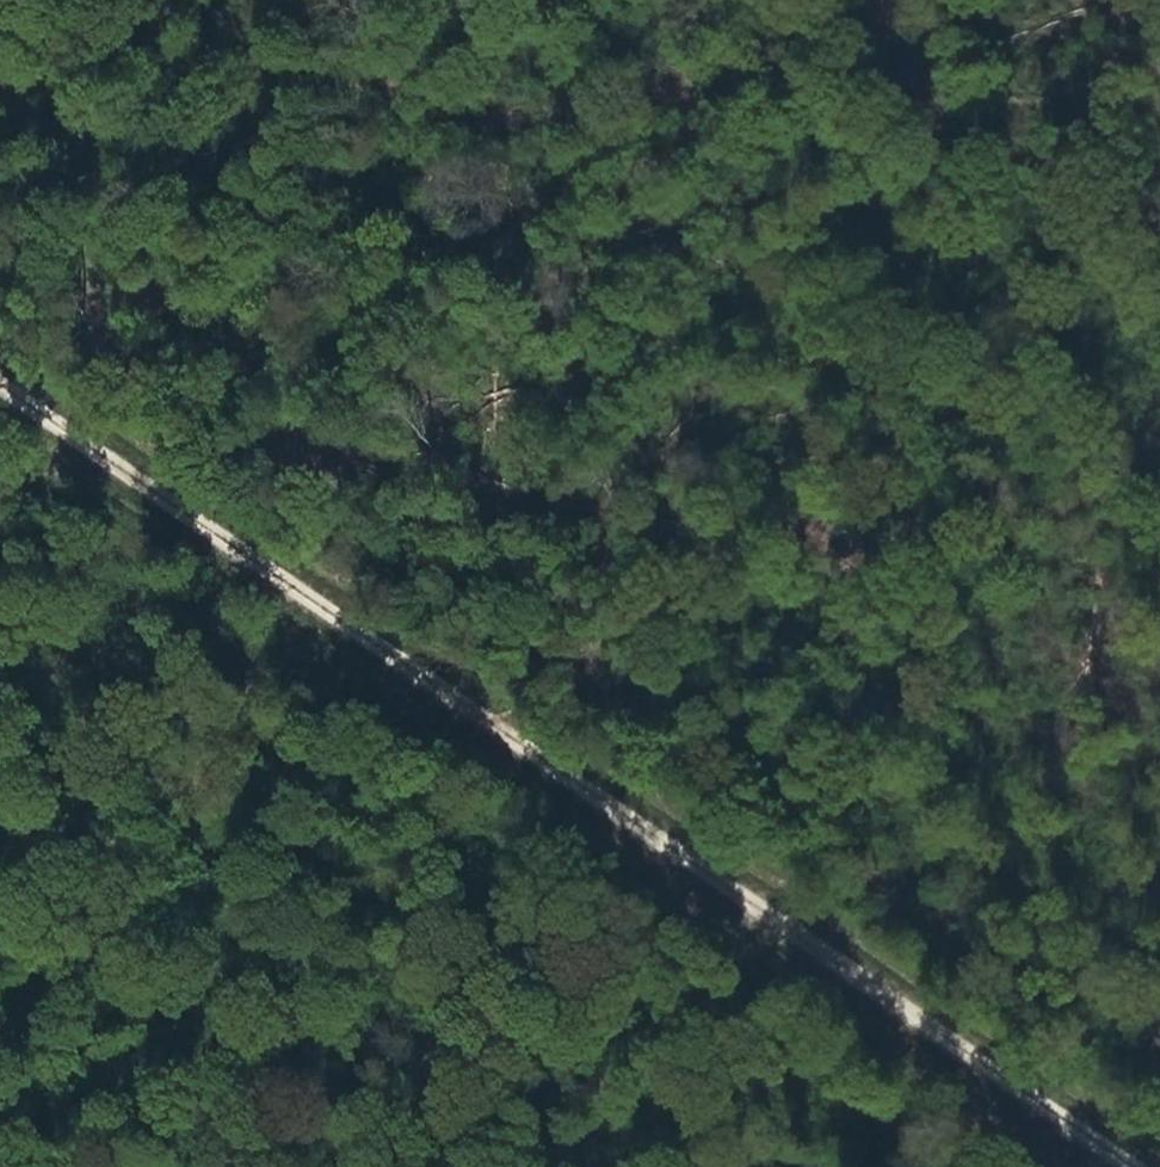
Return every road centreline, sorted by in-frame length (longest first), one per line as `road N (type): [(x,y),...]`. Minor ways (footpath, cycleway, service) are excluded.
road 1 (track): [(1132,1166),(0,384)]

